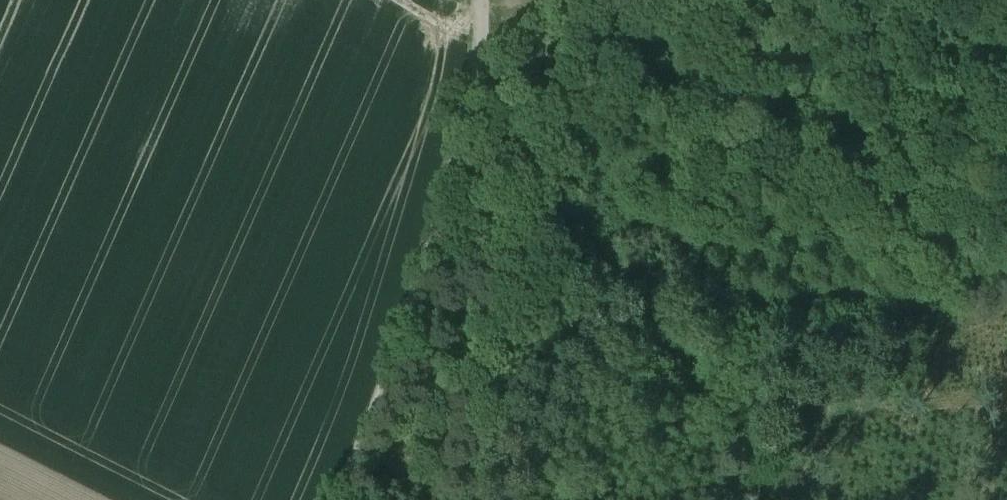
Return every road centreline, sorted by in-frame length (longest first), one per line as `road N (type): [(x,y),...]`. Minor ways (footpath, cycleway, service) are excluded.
road 1 (track): [(479,0),(487,73),(431,252),(328,499)]

